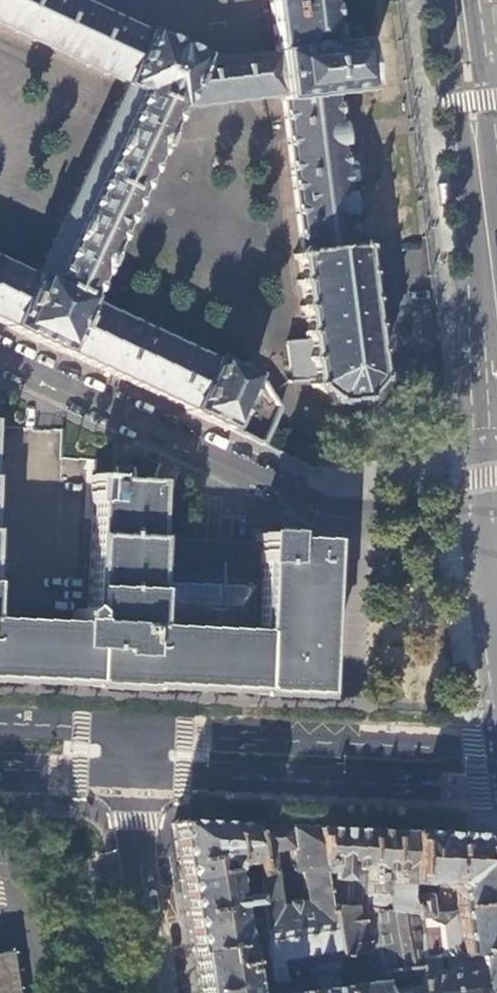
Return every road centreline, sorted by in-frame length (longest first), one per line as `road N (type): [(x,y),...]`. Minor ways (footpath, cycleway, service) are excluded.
road 1 (residential): [(496,520),(319,504),(0,357)]
road 2 (primary): [(496,745),(132,730)]
road 3 (primary): [(134,773),(496,790)]
road 4 (primary): [(487,224),(479,285),(496,512)]
road 5 (secondary): [(134,773),(164,992)]
road 6 (primary): [(487,224),(471,90)]
road 7 (primary): [(0,765),(134,773)]
road 8 (primary): [(132,730),(0,723)]

